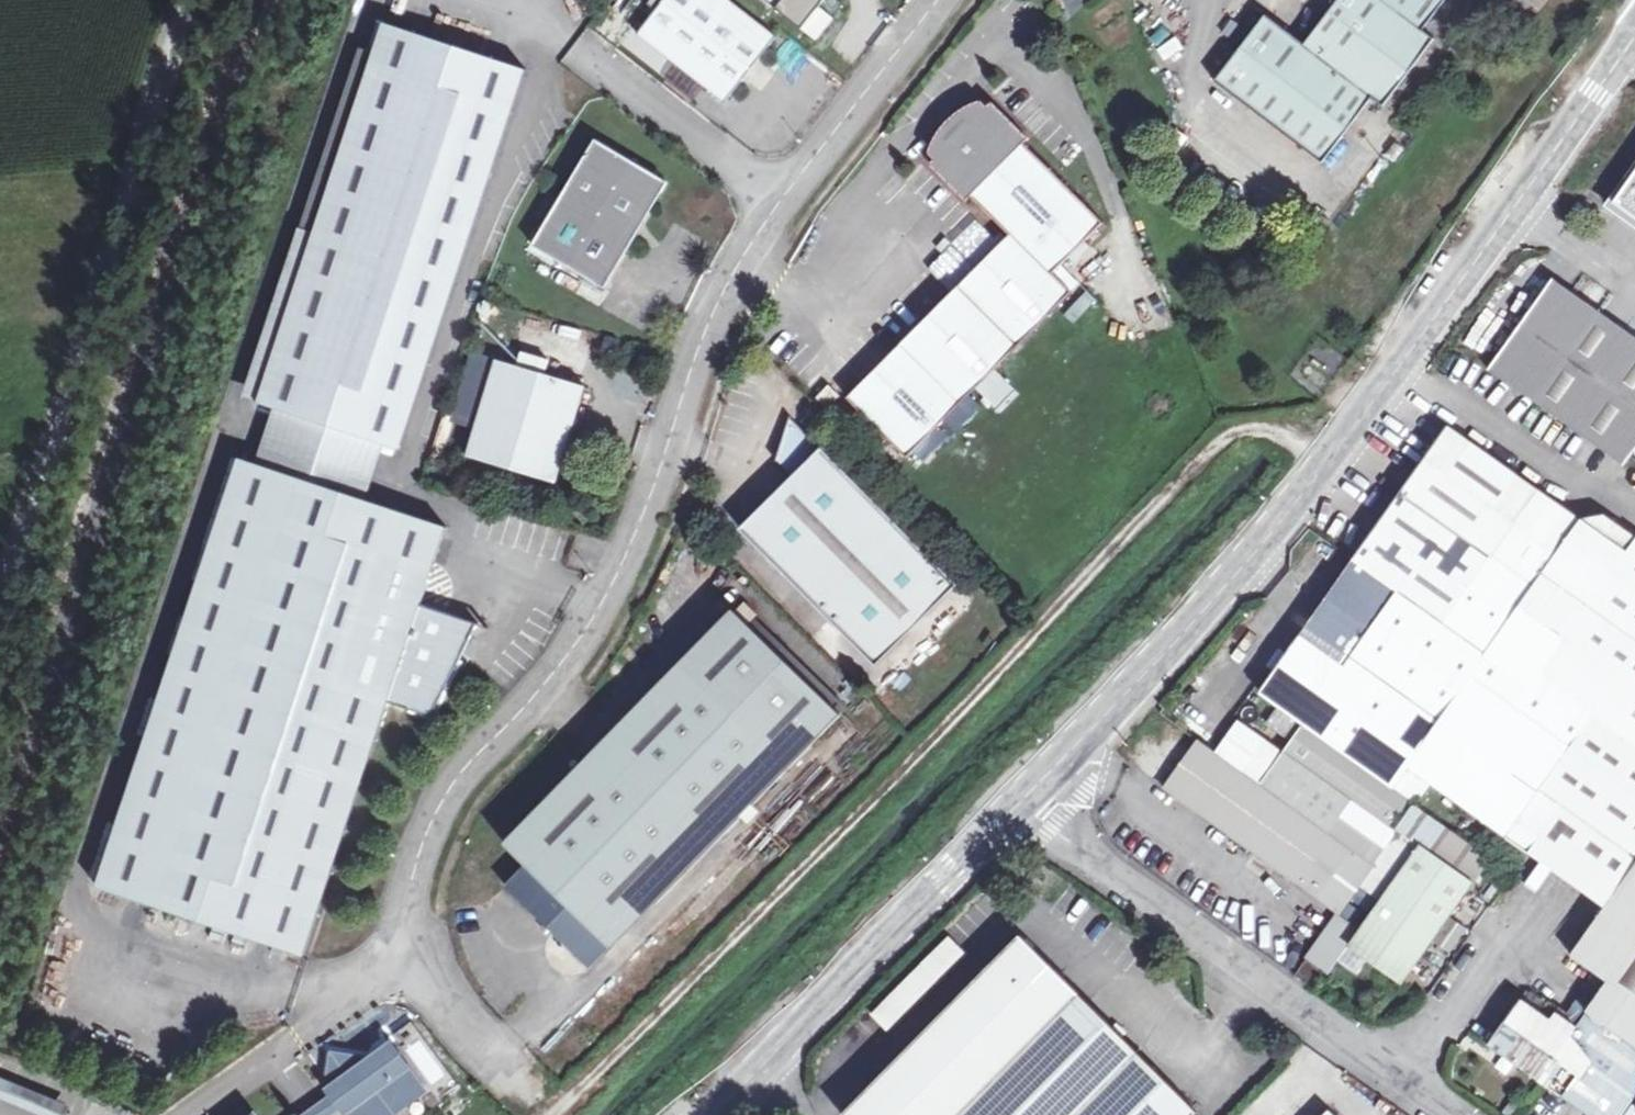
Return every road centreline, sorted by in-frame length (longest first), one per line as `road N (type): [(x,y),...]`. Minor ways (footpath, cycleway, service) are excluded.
road 1 (unclassified): [(529,1102),(404,965),(410,877),(450,787),(565,674),(633,559),(700,362),(750,248),(944,0)]
road 2 (track): [(1321,472),(1267,434),(1233,437),(1204,456),(897,777),(554,1114)]
road 3 (track): [(190,0),(0,634)]
road 4 (unclassified): [(1408,356),(1254,559),(1036,803)]
road 5 (unclassified): [(1036,803),(1254,992),(1426,1114)]
road 6 (unclassified): [(1036,803),(721,1114)]
road 7 (unclassified): [(1621,53),(1408,356)]
road 8 (unclassified): [(1634,506),(1408,356)]

